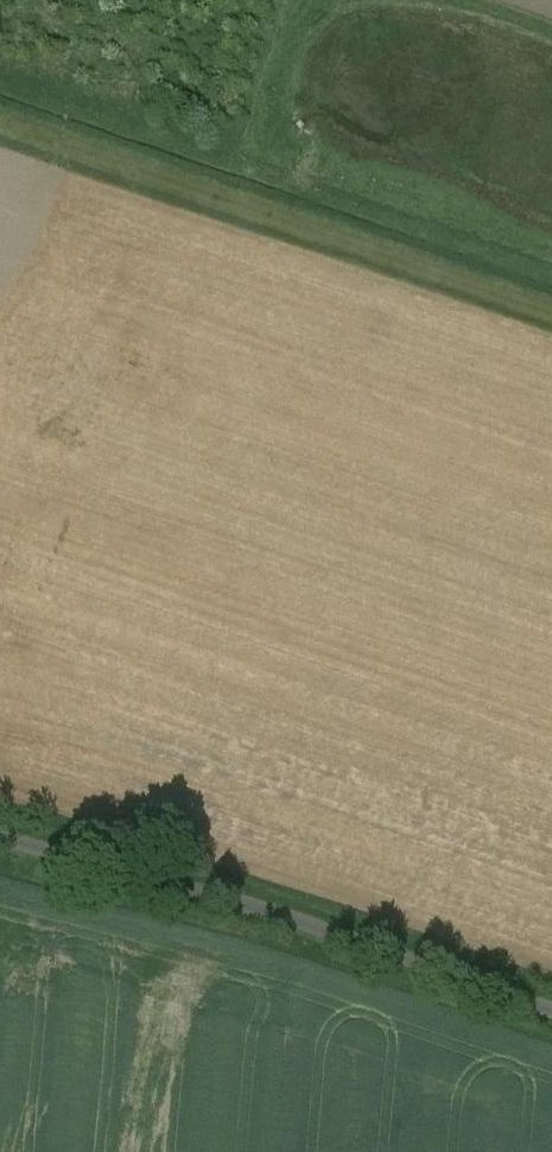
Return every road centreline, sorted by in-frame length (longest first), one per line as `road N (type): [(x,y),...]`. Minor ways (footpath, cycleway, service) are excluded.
road 1 (unclassified): [(0,839),(290,921),(551,1011)]

